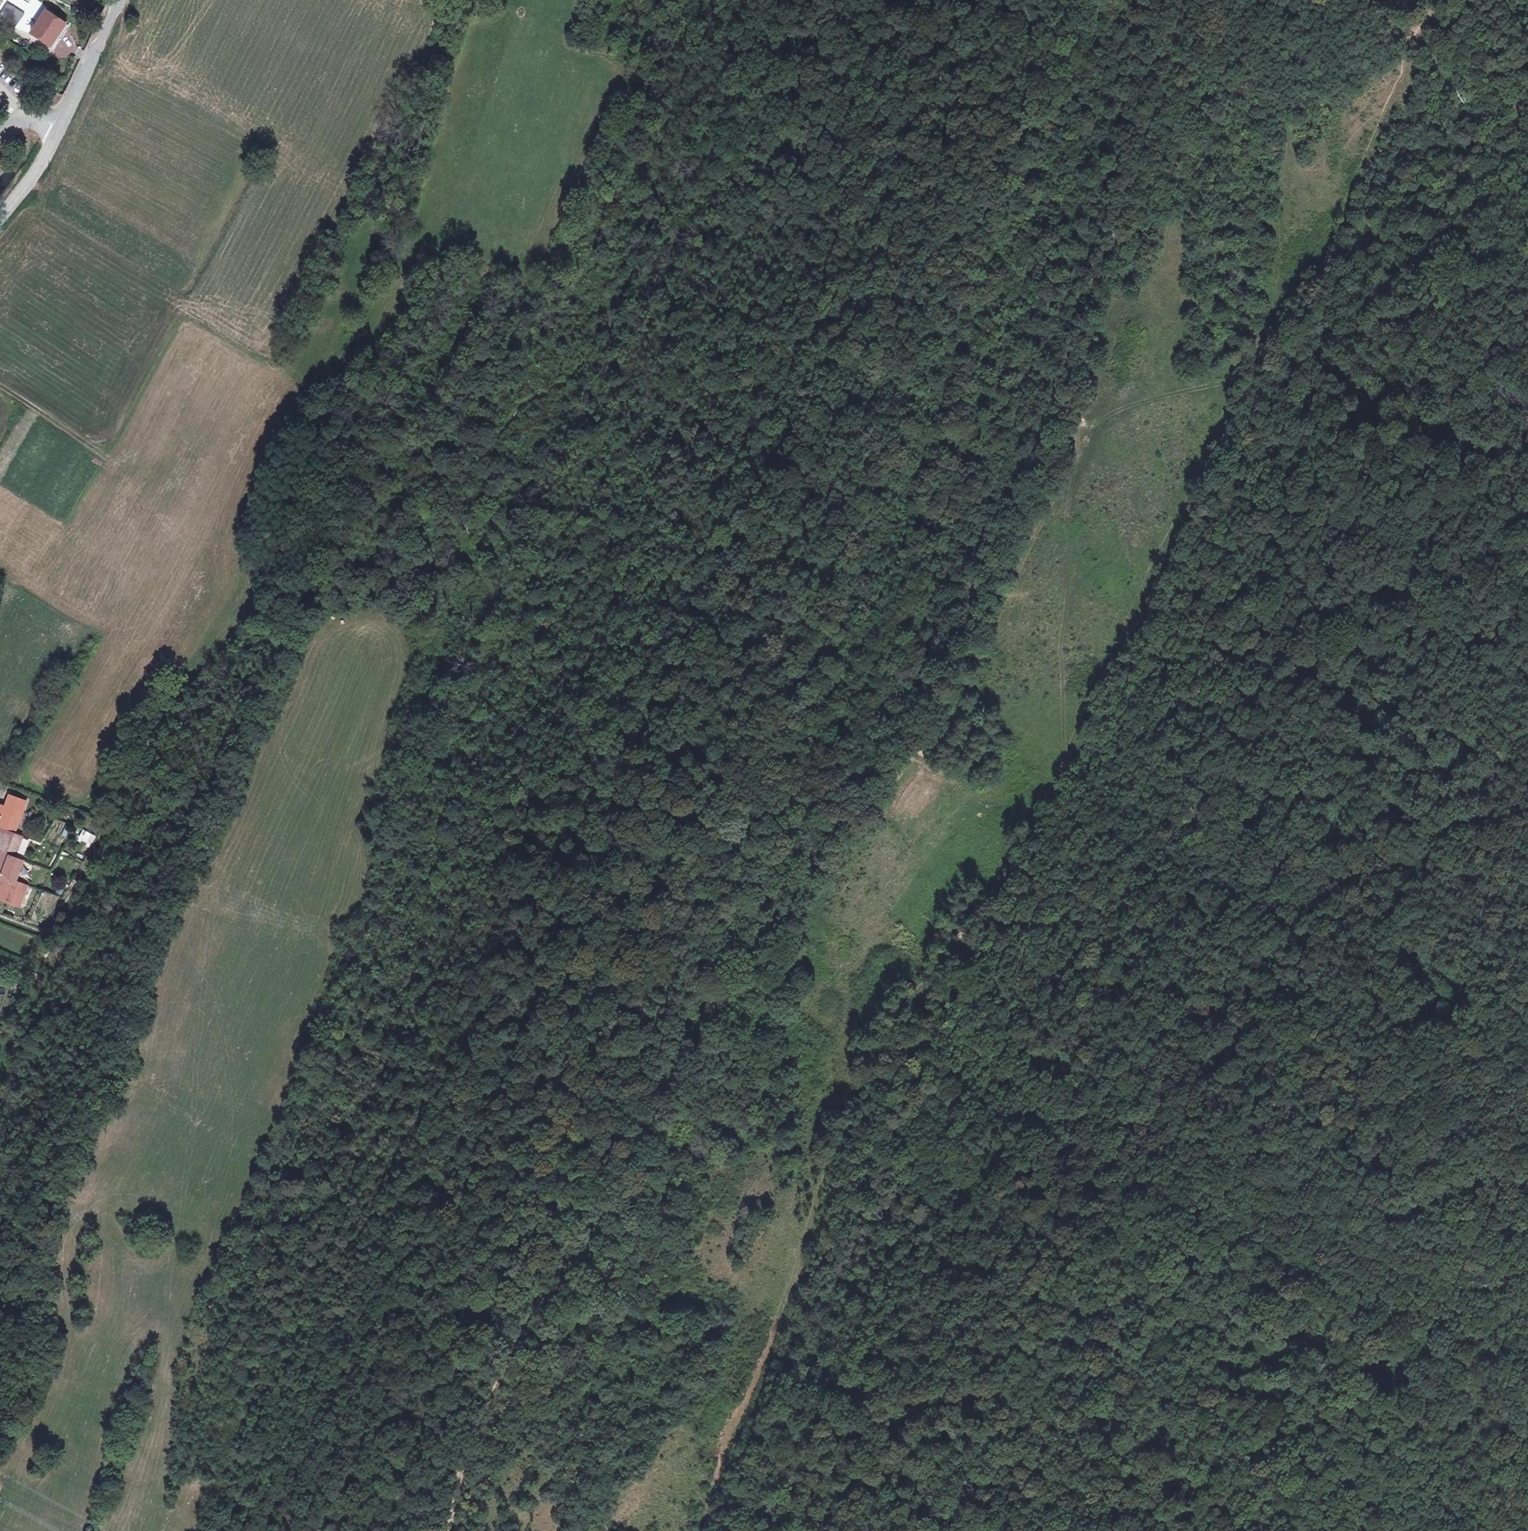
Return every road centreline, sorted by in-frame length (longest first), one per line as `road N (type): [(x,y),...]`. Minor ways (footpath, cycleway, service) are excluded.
road 1 (track): [(1182,0),(1150,84),(1143,145),(1065,371),(990,546),(898,726),(659,1103),(616,1190),(519,1320),(493,1369),(447,1530)]
road 2 (tertiary): [(0,219),(36,173),(120,0)]

